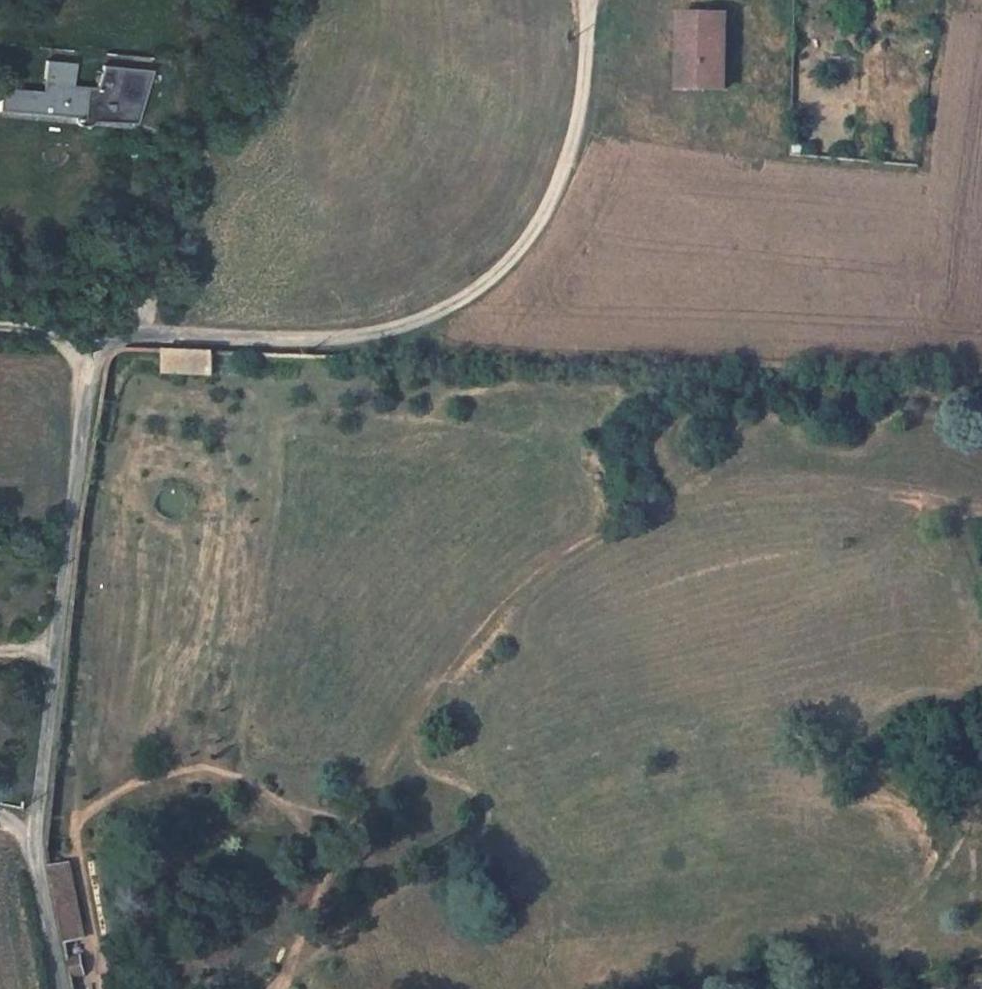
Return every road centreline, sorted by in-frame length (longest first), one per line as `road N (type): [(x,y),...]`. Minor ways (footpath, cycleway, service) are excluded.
road 1 (unclassified): [(87,363),(106,338),(140,331),(339,336),(456,304),(515,254),(561,188),(576,126),(586,0)]
road 2 (residential): [(65,988),(36,836),(87,363)]

